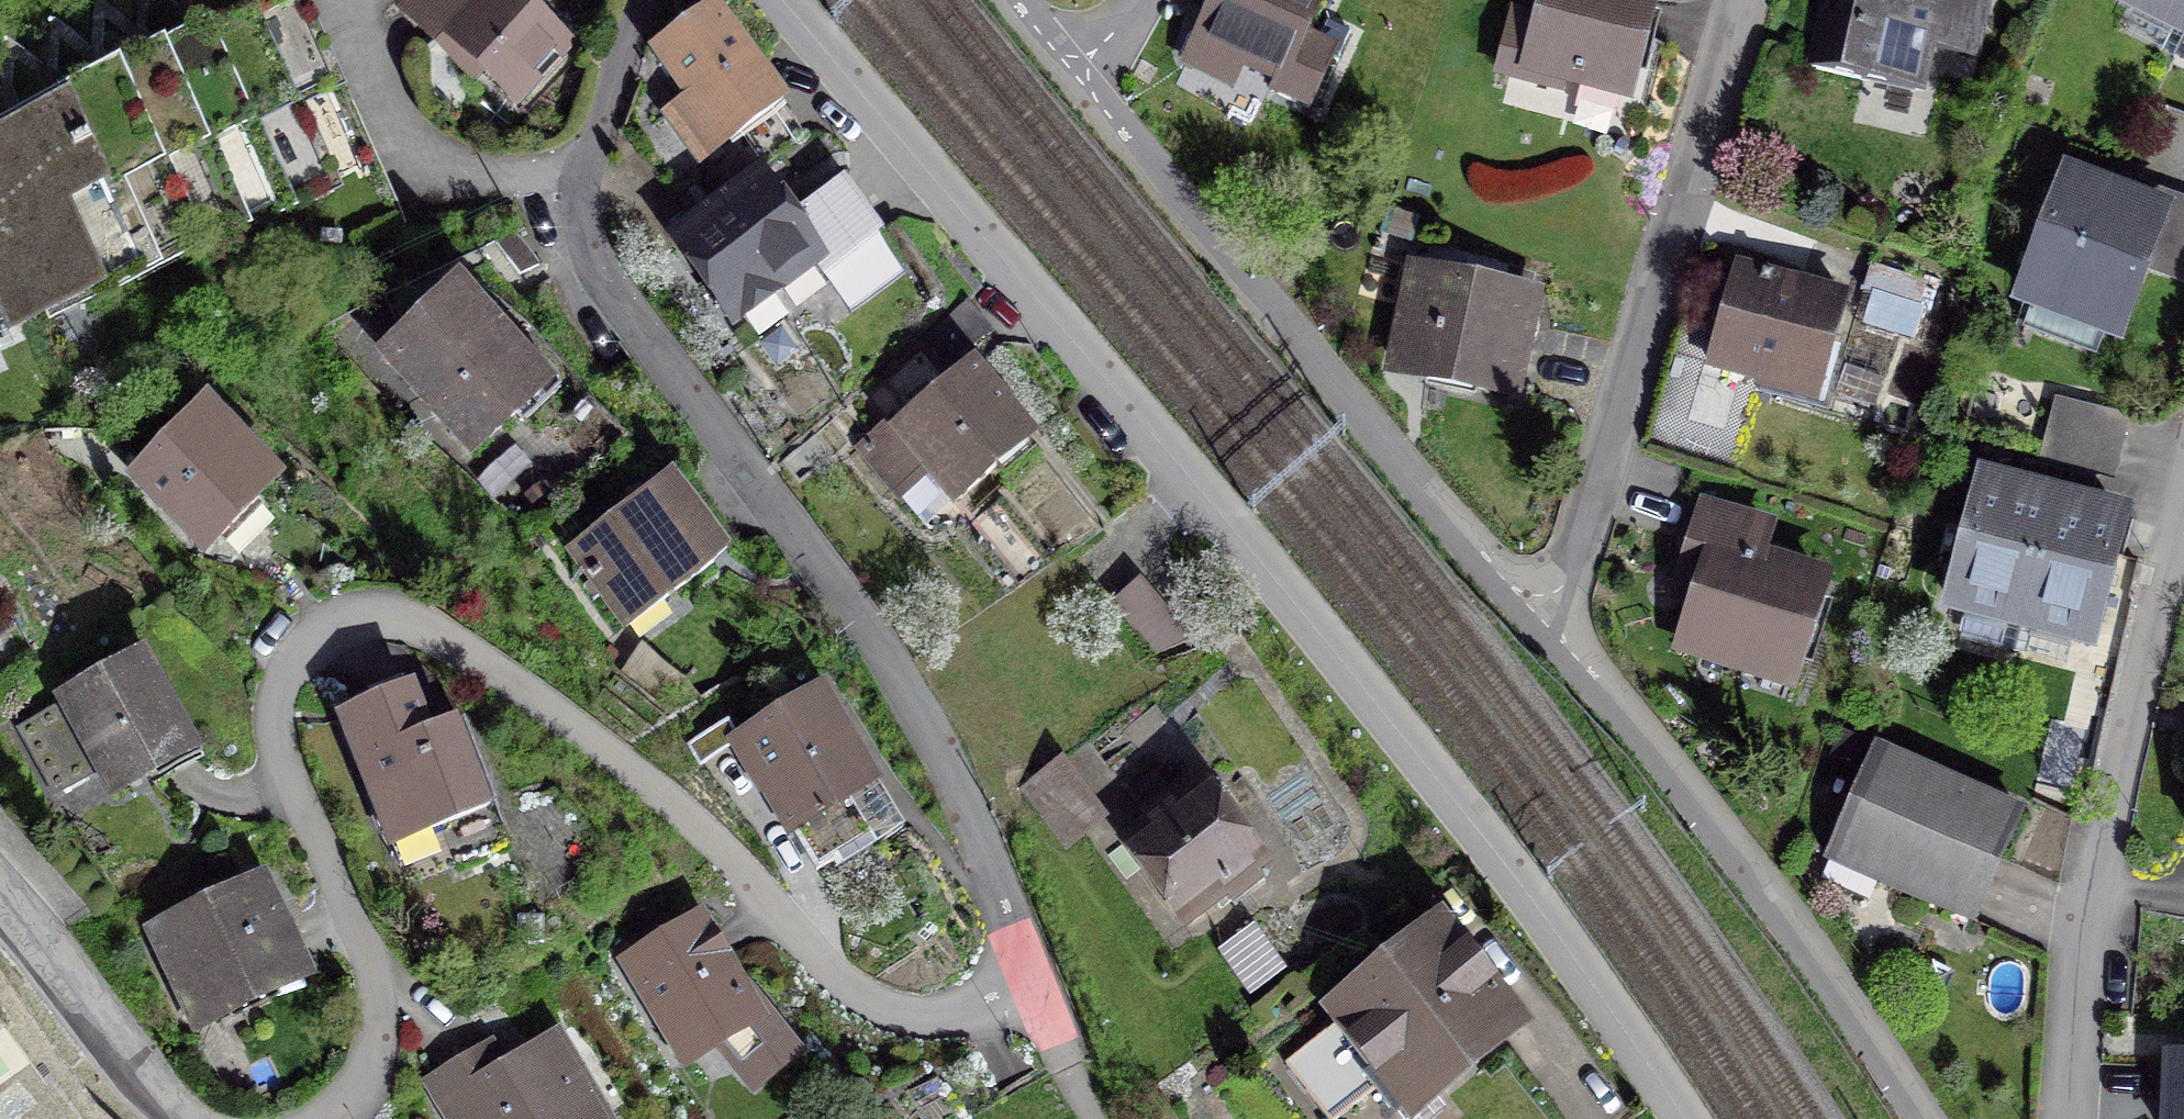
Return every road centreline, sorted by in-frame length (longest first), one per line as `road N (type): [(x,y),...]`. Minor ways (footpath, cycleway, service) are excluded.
road 1 (residential): [(794,0),(1475,833),(1673,1118)]
road 2 (residential): [(1028,964),(937,1012),(913,1015),(856,996),(697,826),(590,733),(432,628),(383,614),(361,618),(295,663),(274,721),(378,982),(377,1043),(366,1074),(327,1118)]
road 3 (residential): [(645,0),(592,172),(588,233),(596,260),(962,784),(1028,964)]
road 4 (residential): [(1078,71),(1333,382),(1548,624)]
road 5 (residential): [(2183,450),(2068,903),(2054,1118)]
road 6 (residential): [(1740,0),(1594,499),(1548,624)]
road 7 (residential): [(1548,624),(1649,745),(1929,1118)]
road 8 (residential): [(193,1118),(0,887)]
road 9 (residential): [(1028,964),(1078,1076)]

